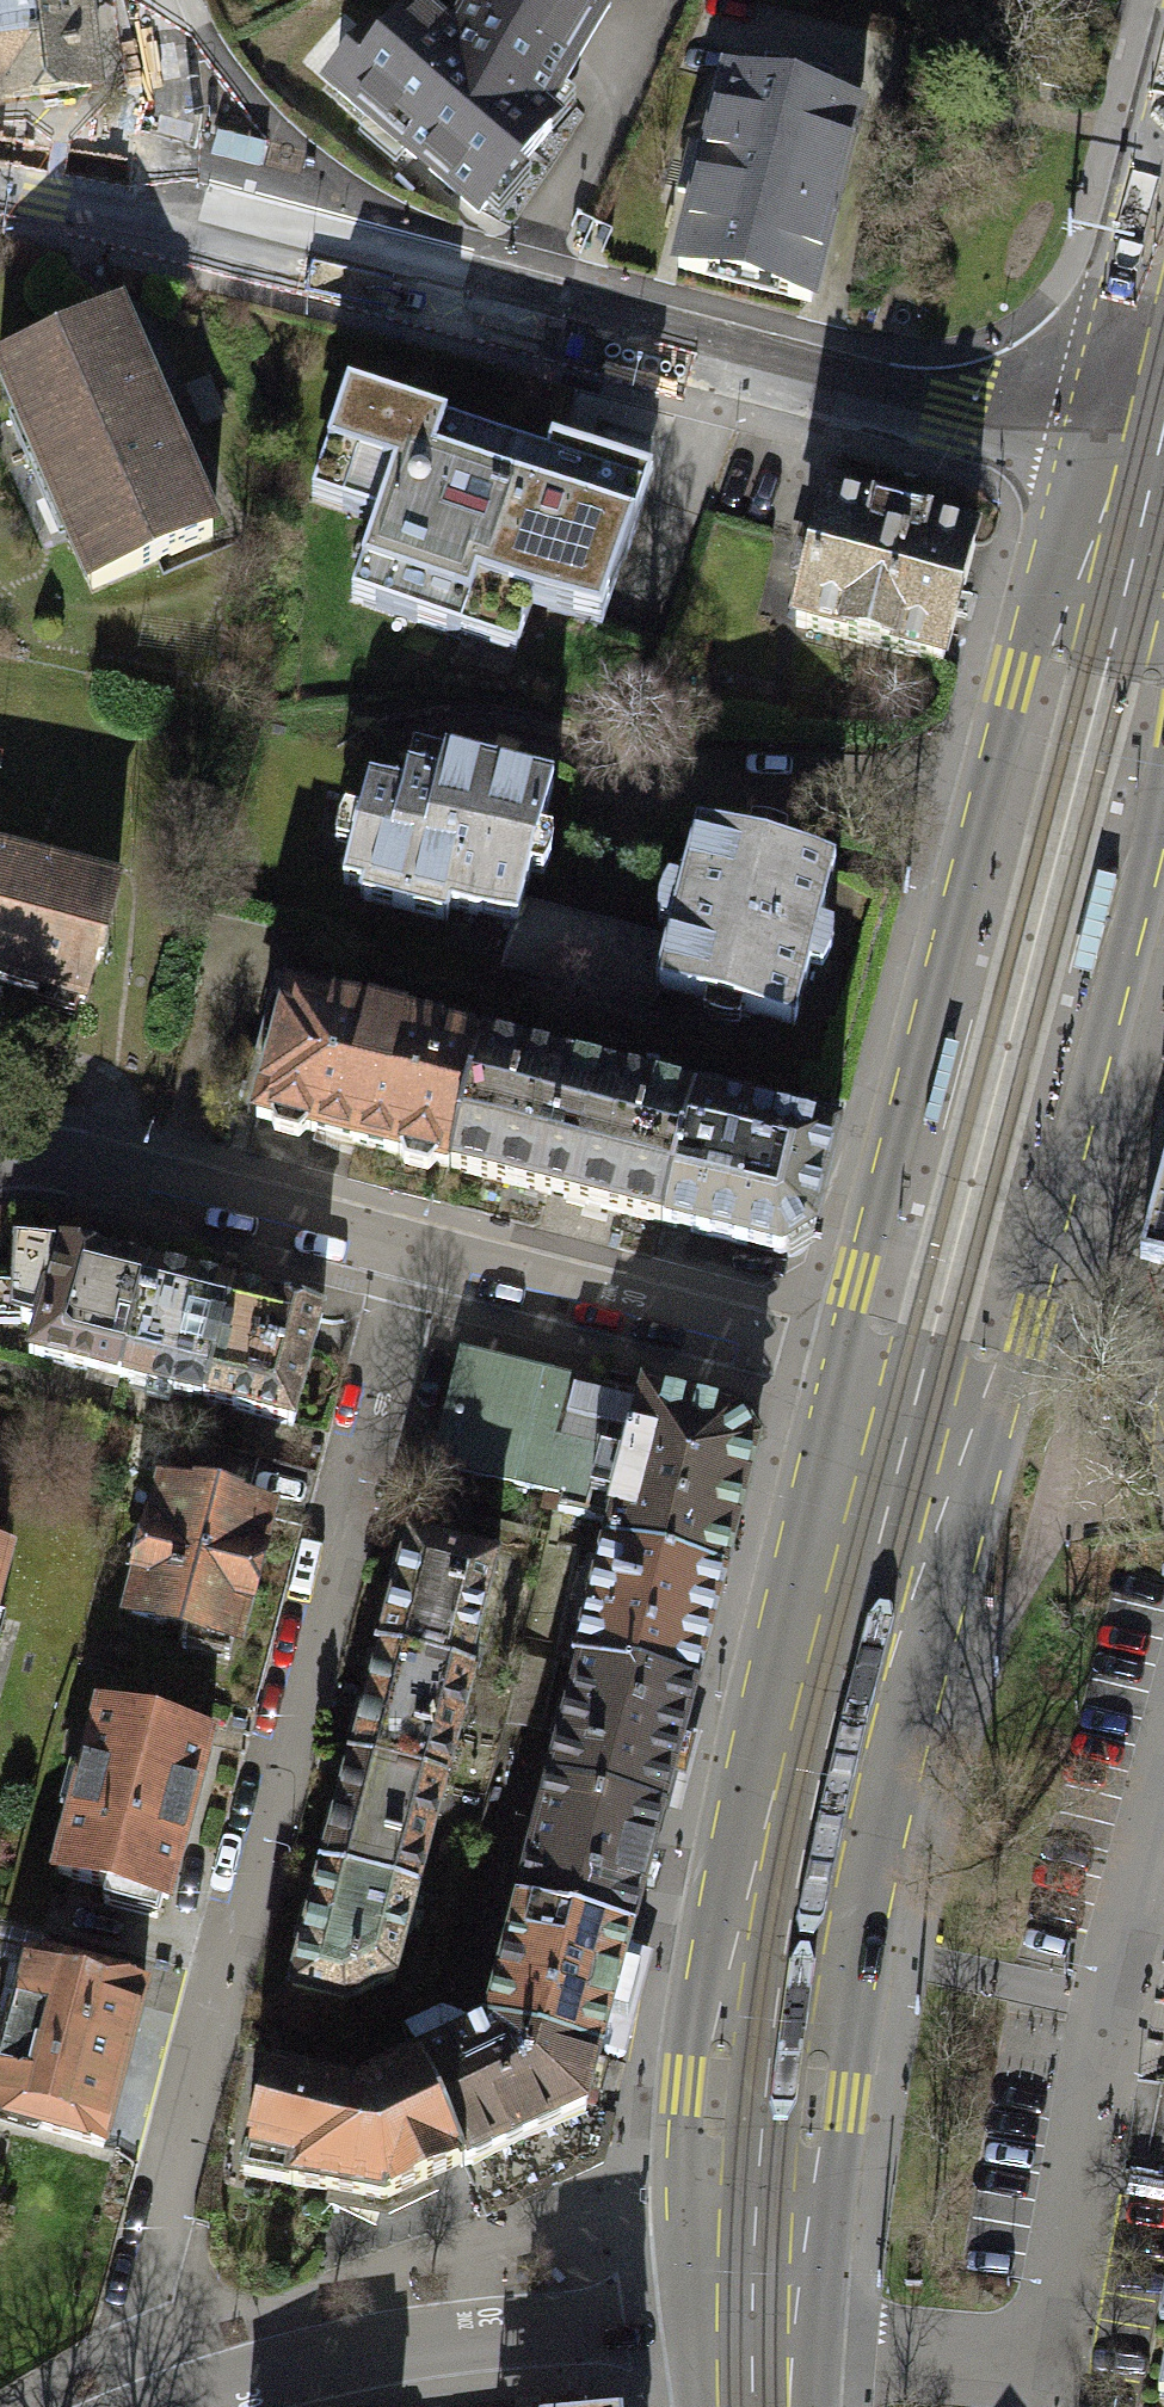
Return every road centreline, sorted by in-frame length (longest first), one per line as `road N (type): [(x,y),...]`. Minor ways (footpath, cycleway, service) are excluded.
road 1 (residential): [(407,1250),(190,2092),(148,2296),(140,2406)]
road 2 (secondary): [(159,212),(1153,468)]
road 3 (secondary): [(1153,468),(1046,620),(1016,680),(856,1284),(866,1321),(915,1399)]
road 4 (secondary): [(915,1399),(826,1737),(776,1990),(754,2213),(752,2332)]
road 5 (residential): [(752,2332),(1050,2354),(1095,2083),(1163,1792)]
road 6 (secondary): [(915,1399),(1022,1328),(1163,791)]
road 7 (residential): [(752,2332),(642,2319),(412,2337),(177,2406)]
road 8 (residential): [(915,1399),(794,1350),(407,1250)]
road 9 (residential): [(407,1250),(44,1150),(0,1159)]
road 10 (secondary): [(1163,73),(1129,213),(1139,264),(1163,316)]
road 11 (residential): [(159,212),(148,37),(138,0)]
road 12 (secondary): [(0,178),(159,212)]

